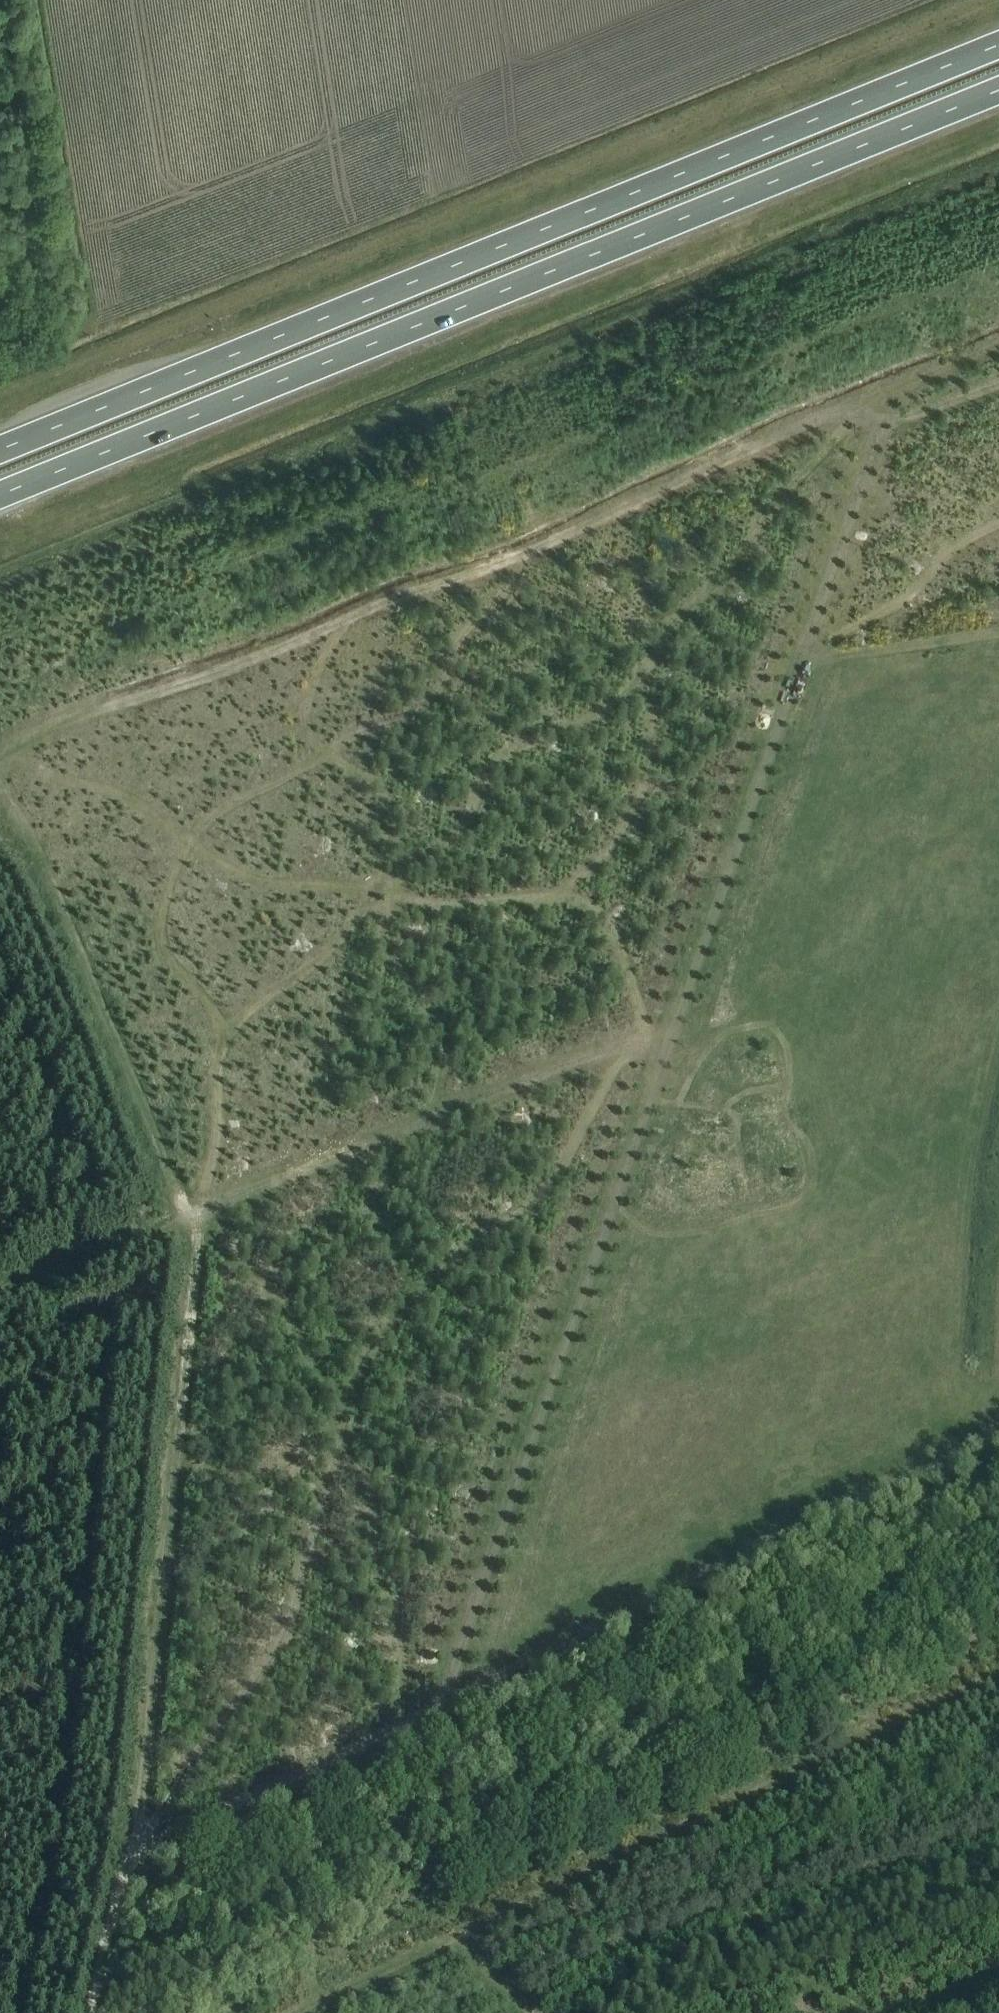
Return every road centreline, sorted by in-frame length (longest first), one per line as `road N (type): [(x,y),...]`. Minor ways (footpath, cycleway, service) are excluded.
road 1 (track): [(671,1027),(237,1192),(195,1221),(137,1844),(398,1725),(404,1685),(398,1628),(347,1418),(363,1361),(419,1295),(559,1175),(618,1063)]
road 2 (track): [(998,385),(880,429),(451,1680),(429,1712),(398,1725)]
road 3 (trunk): [(998,45),(0,449)]
road 4 (trunk): [(0,496),(998,93)]
road 5 (track): [(0,755),(21,736),(504,565),(834,412),(864,412),(881,428)]
road 6 (track): [(651,1033),(604,914),(563,896),(431,903),(261,879),(190,842),(125,793),(0,756)]
road 7 (track): [(311,2012),(998,1673)]
road 8 (track): [(347,1418),(290,1308),(177,1197),(2,782),(0,758)]
road 9 (track): [(195,1221),(218,1130),(220,1056),(230,1029),(261,997),(324,958),(379,895),(452,839),(487,774),(512,750),(644,683)]
road 10 (track): [(230,1029),(161,932),(190,842),(214,814),(424,707),(462,637),(504,595),(519,557)]
road 11 (track): [(998,1426),(442,1699)]
road 12 (track): [(431,1119),(446,1036),(404,978),(384,924),(377,877),(386,800),(382,787),(315,743),(307,730),(308,696),(338,626)]
road 13 (track): [(137,1844),(287,1636),(347,1418)]
road 14 (track): [(998,1867),(882,1876),(559,2012)]
road 15 (track): [(644,683),(687,612),(738,563),(840,429),(841,411)]
road 16 (track): [(563,896),(611,848),(639,799),(651,741),(644,683)]
road 17 (track): [(800,658),(905,598),(948,550),(998,527)]
road 18 (track): [(800,658),(998,633)]
road 19 (track): [(347,1418),(275,1473),(249,1482),(175,1458)]
road 20 (track): [(137,1844),(93,2012)]
road 21 (track): [(998,346),(841,411)]
road 22 (track): [(850,2012),(841,1999),(788,1972),(760,1931)]
road 23 (track): [(998,1983),(882,2012)]

